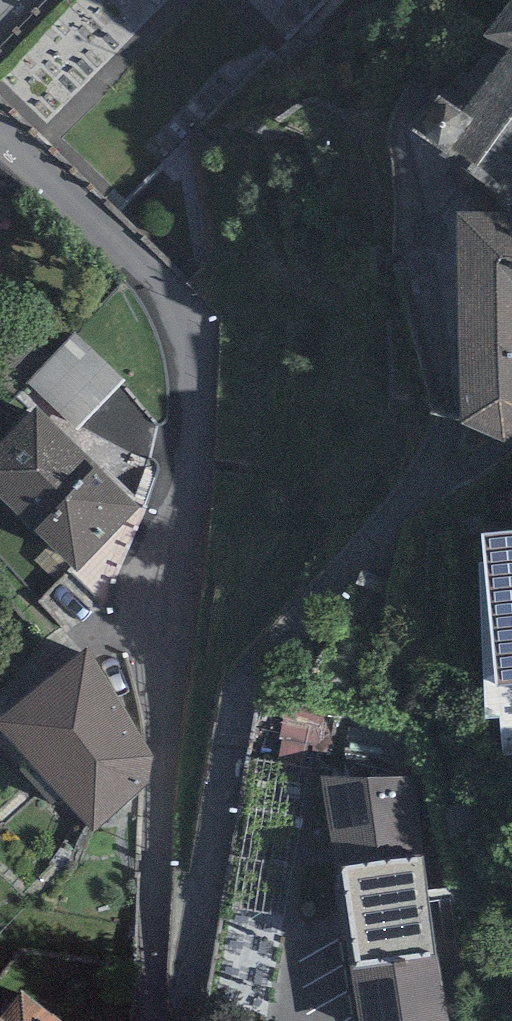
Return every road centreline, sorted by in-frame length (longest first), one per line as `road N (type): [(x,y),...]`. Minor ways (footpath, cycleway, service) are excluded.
road 1 (residential): [(149,1020),(159,764),(190,420),(188,354),(158,287),(0,130)]

